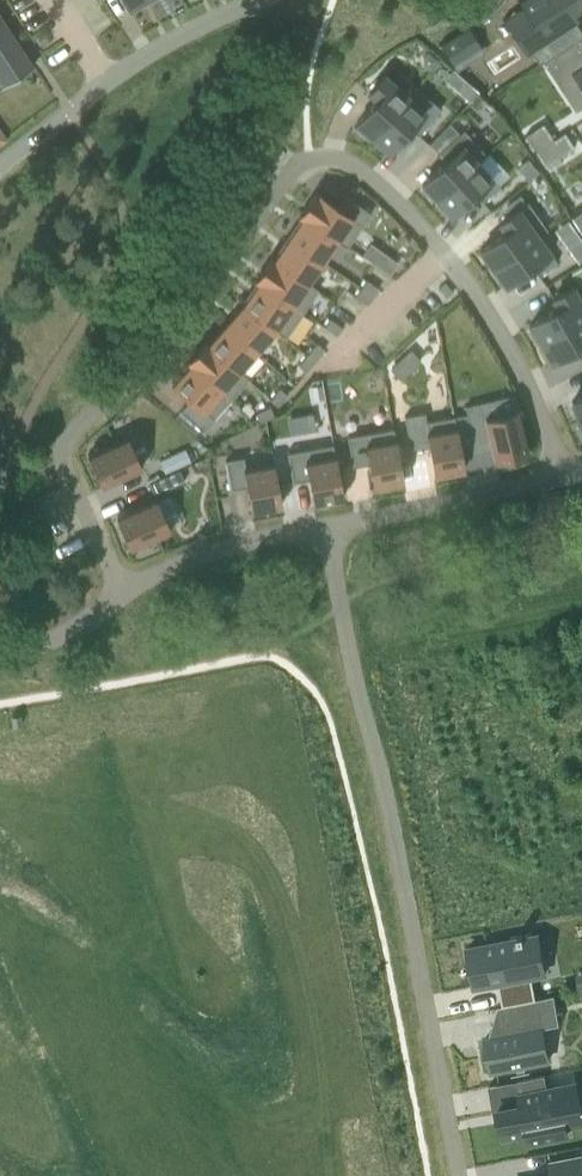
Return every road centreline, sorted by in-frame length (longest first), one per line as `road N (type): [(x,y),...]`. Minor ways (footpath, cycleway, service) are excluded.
road 1 (residential): [(556,479),(537,408),(504,335),(445,247),(372,178),(342,161),(308,157),(197,308),(66,447),(65,464),(120,592)]
road 2 (residential): [(458,1175),(322,528)]
road 3 (residential): [(256,0),(177,39),(0,167)]
road 4 (residential): [(322,528),(556,479)]
road 5 (residential): [(120,592),(207,551),(322,528)]
road 6 (residential): [(0,650),(58,637),(120,592)]

